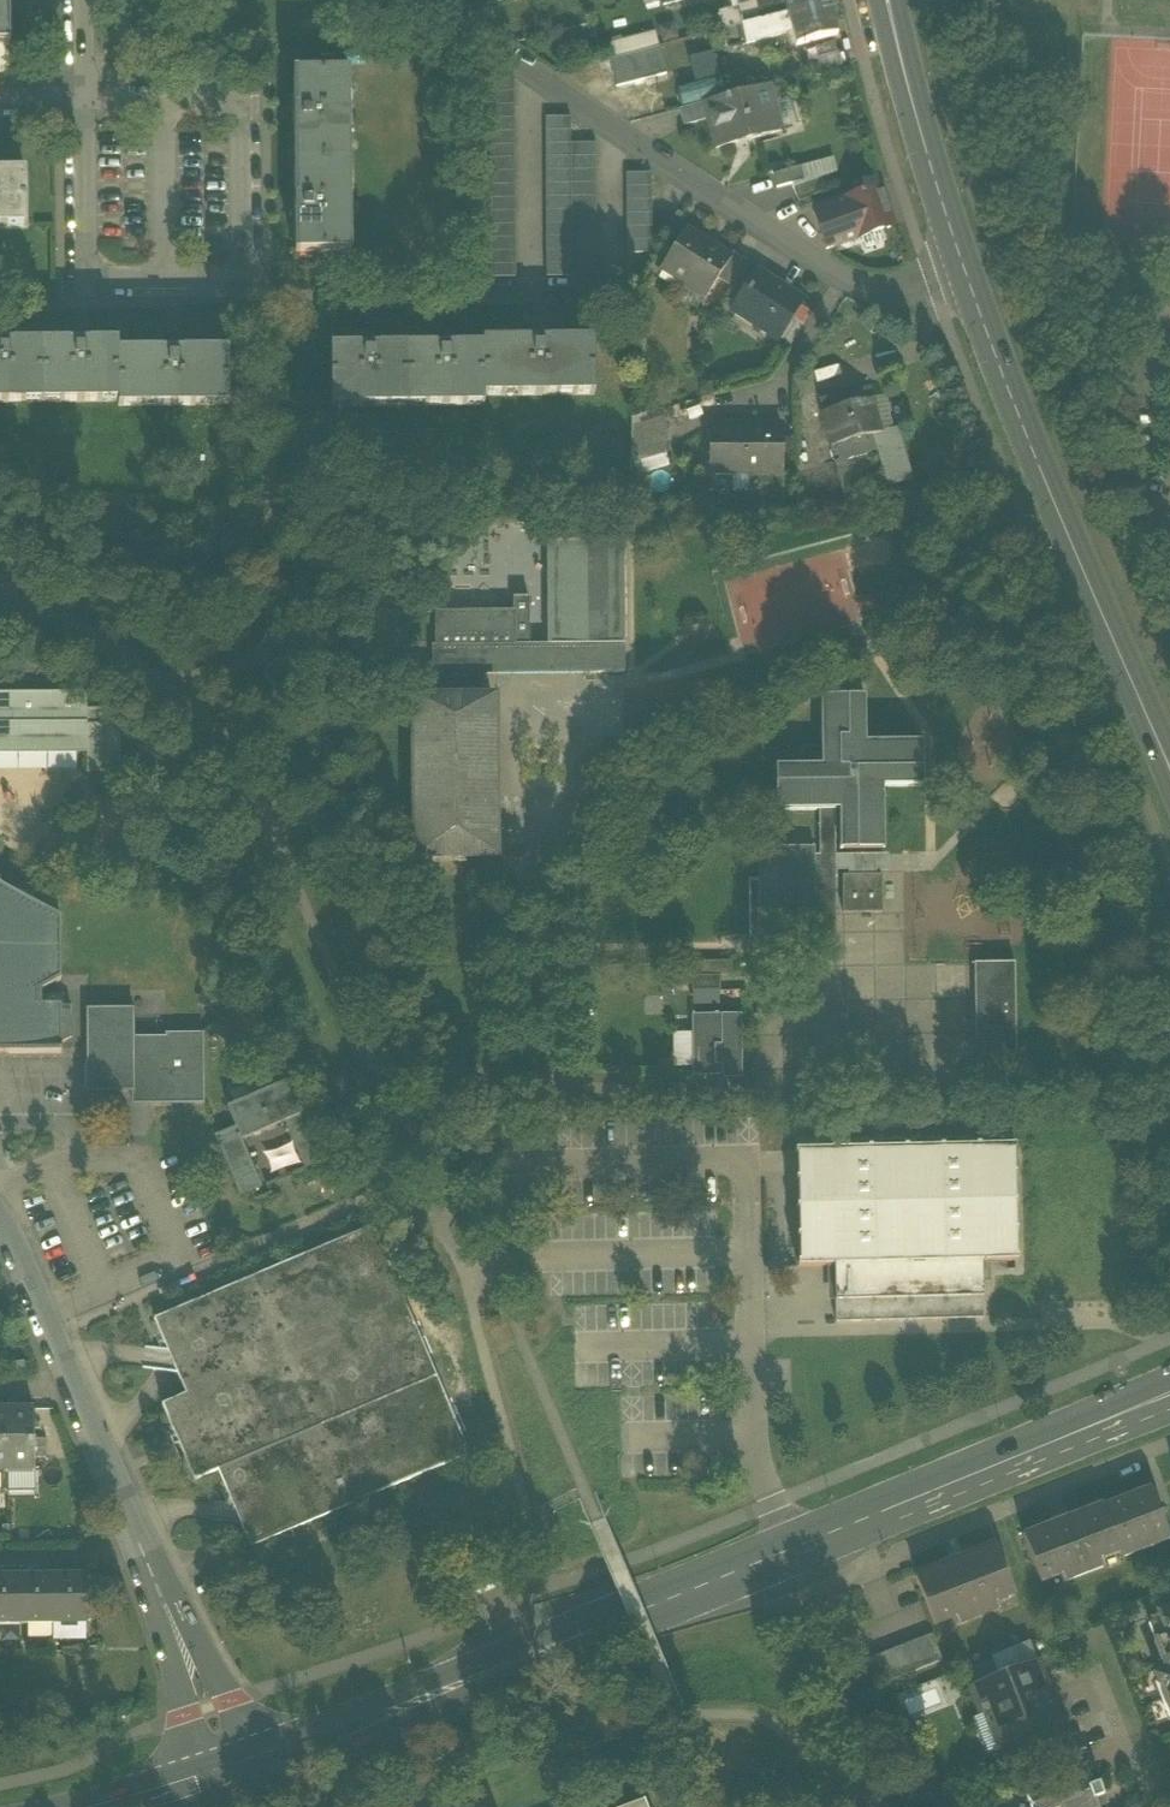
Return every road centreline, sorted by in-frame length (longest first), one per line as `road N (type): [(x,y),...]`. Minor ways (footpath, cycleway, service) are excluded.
road 1 (tertiary): [(1169,1394),(640,1613),(235,1768)]
road 2 (residential): [(964,270),(884,288),(846,279),(429,0)]
road 3 (residential): [(235,1768),(0,1215)]
road 4 (secondary): [(964,270),(1052,505),(1169,771)]
road 5 (residential): [(259,284),(255,99),(90,103)]
road 6 (residential): [(90,103),(94,288),(259,284)]
road 7 (secondary): [(889,0),(964,270)]
road 8 (tertiary): [(235,1768),(116,1806)]

